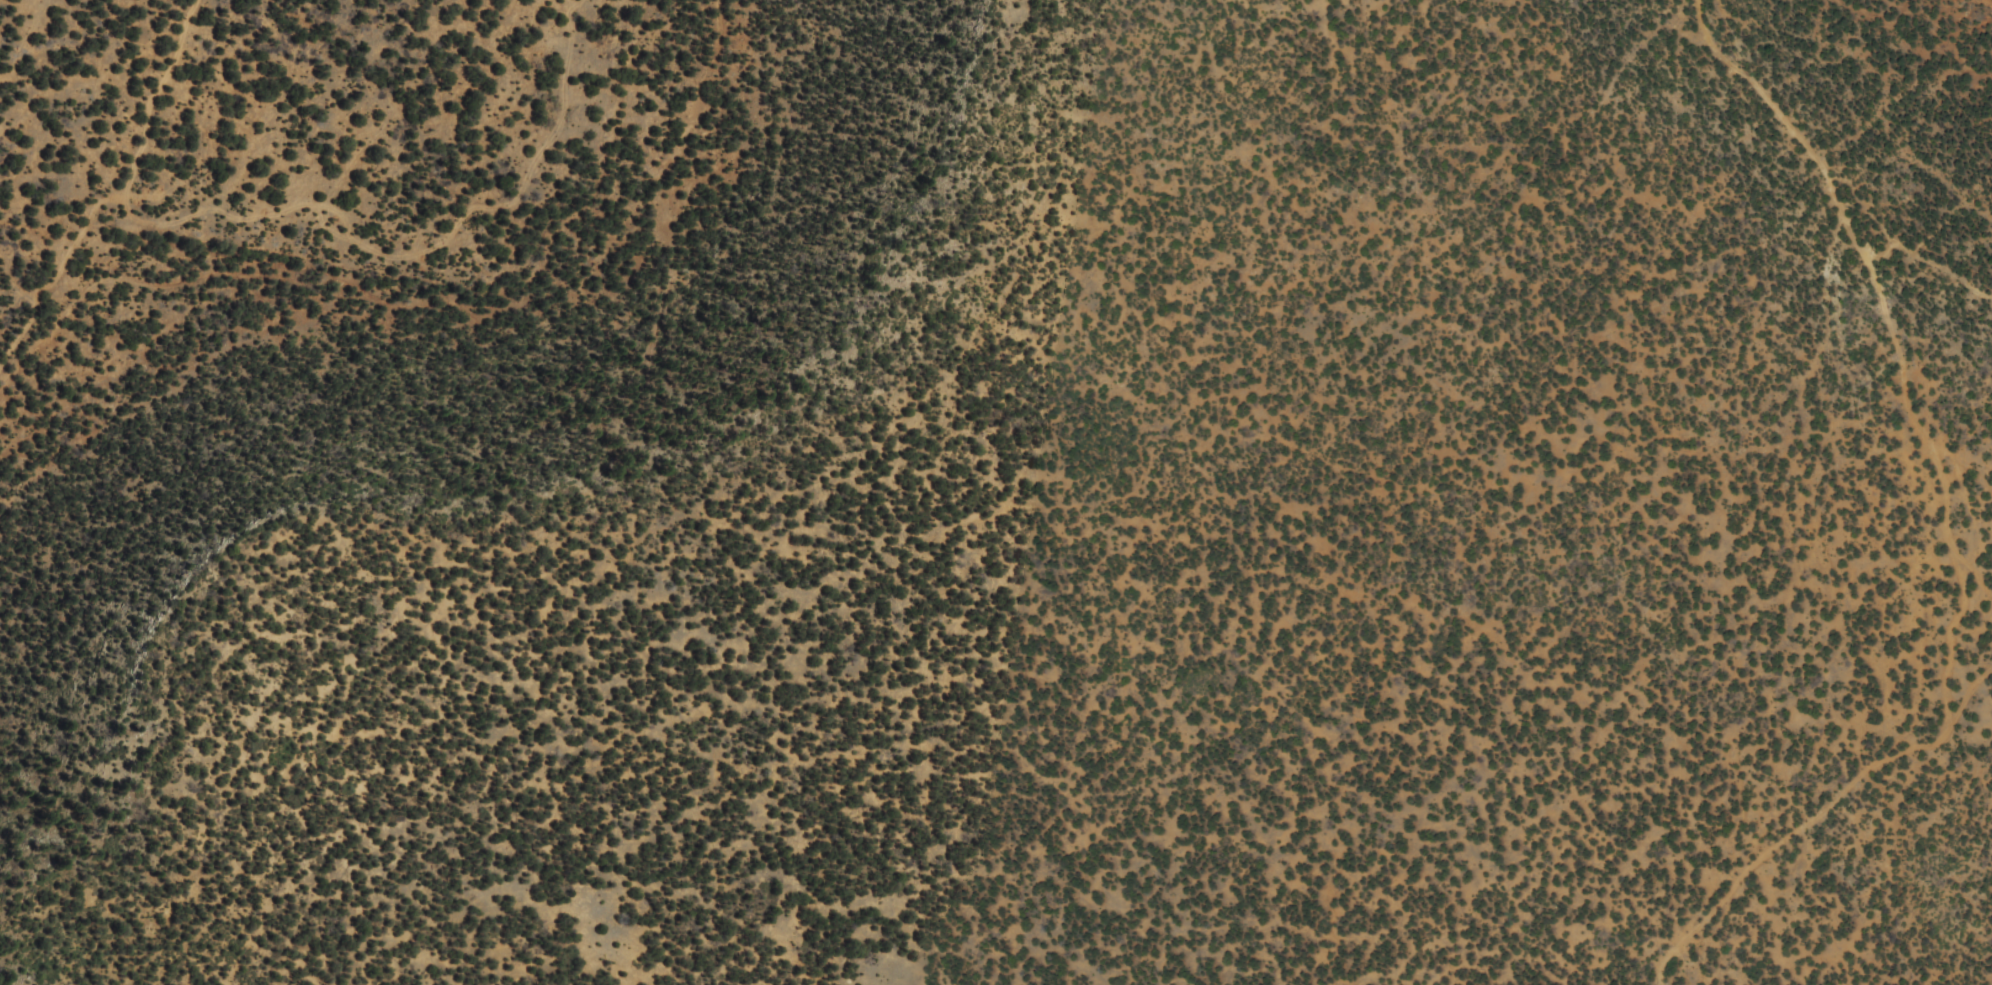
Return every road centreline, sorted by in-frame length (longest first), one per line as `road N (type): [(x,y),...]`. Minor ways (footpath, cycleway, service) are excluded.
road 1 (track): [(1704,984),(1711,939),(1752,871),(1898,740),(1919,692),(1919,541),(1883,320),(1883,210),(1852,169),(1857,148),(1772,0)]

